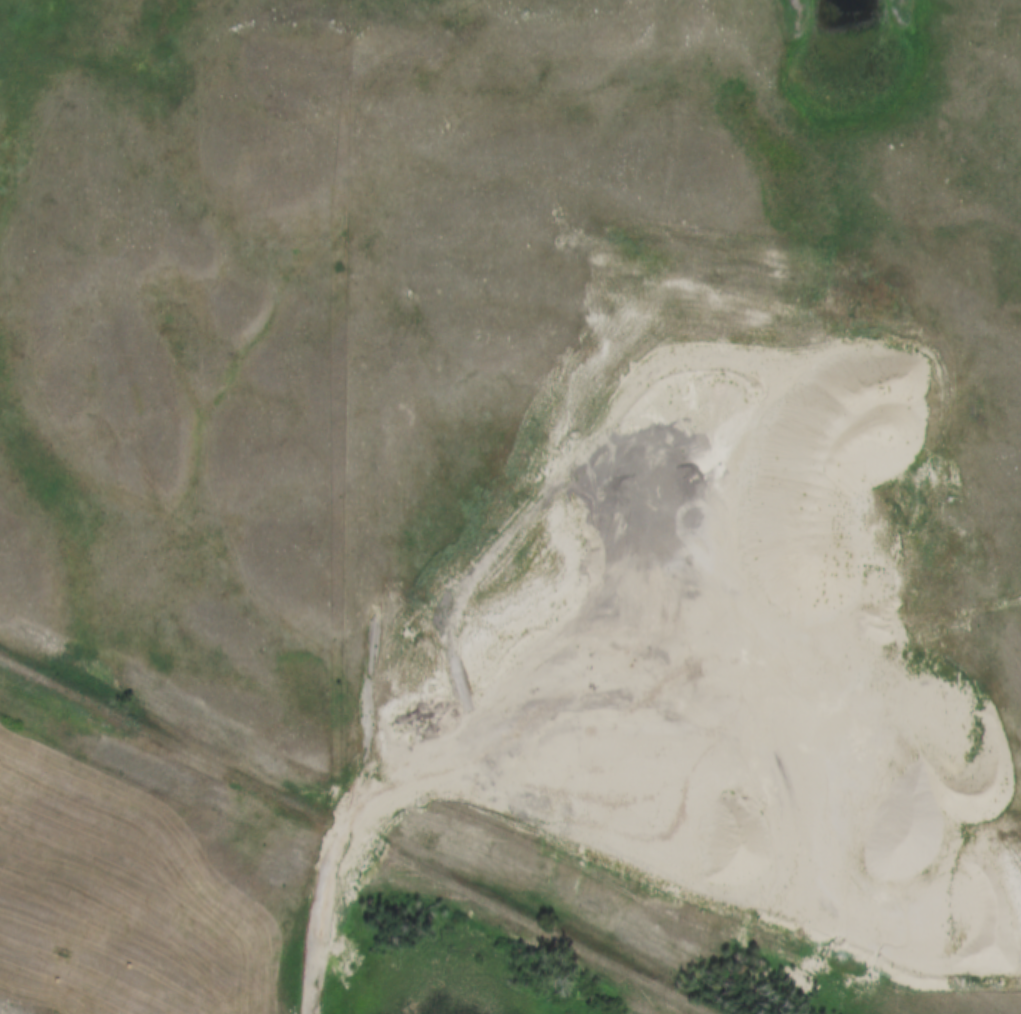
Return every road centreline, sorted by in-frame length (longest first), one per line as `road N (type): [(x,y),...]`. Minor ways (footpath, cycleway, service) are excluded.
road 1 (track): [(308,1013),(324,881),(365,760),(384,741),(411,733),(436,740),(503,802),(561,832),(663,845),(732,828)]

